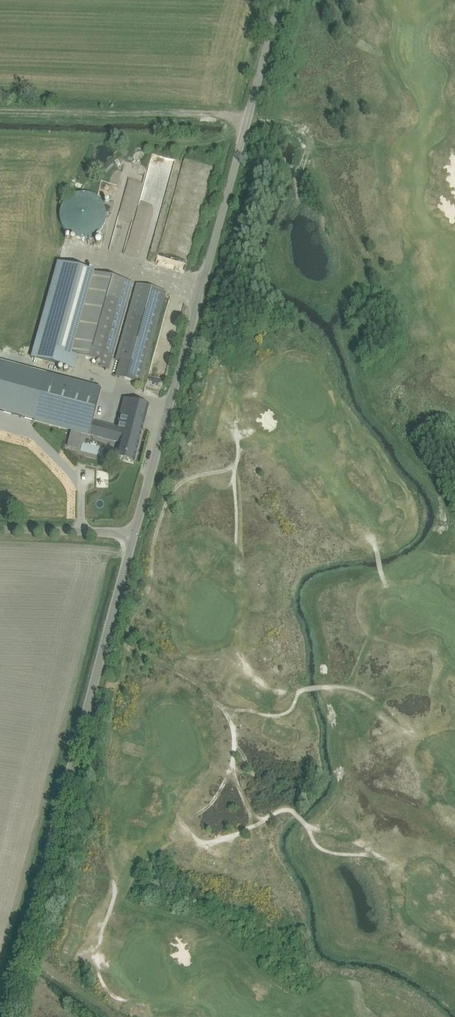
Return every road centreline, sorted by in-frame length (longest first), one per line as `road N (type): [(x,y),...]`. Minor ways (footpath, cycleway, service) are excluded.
road 1 (unclassified): [(133,539),(281,0)]
road 2 (unclassified): [(9,1016),(133,539)]
road 3 (track): [(249,116),(0,112)]
road 4 (unclassified): [(133,539),(0,532)]

